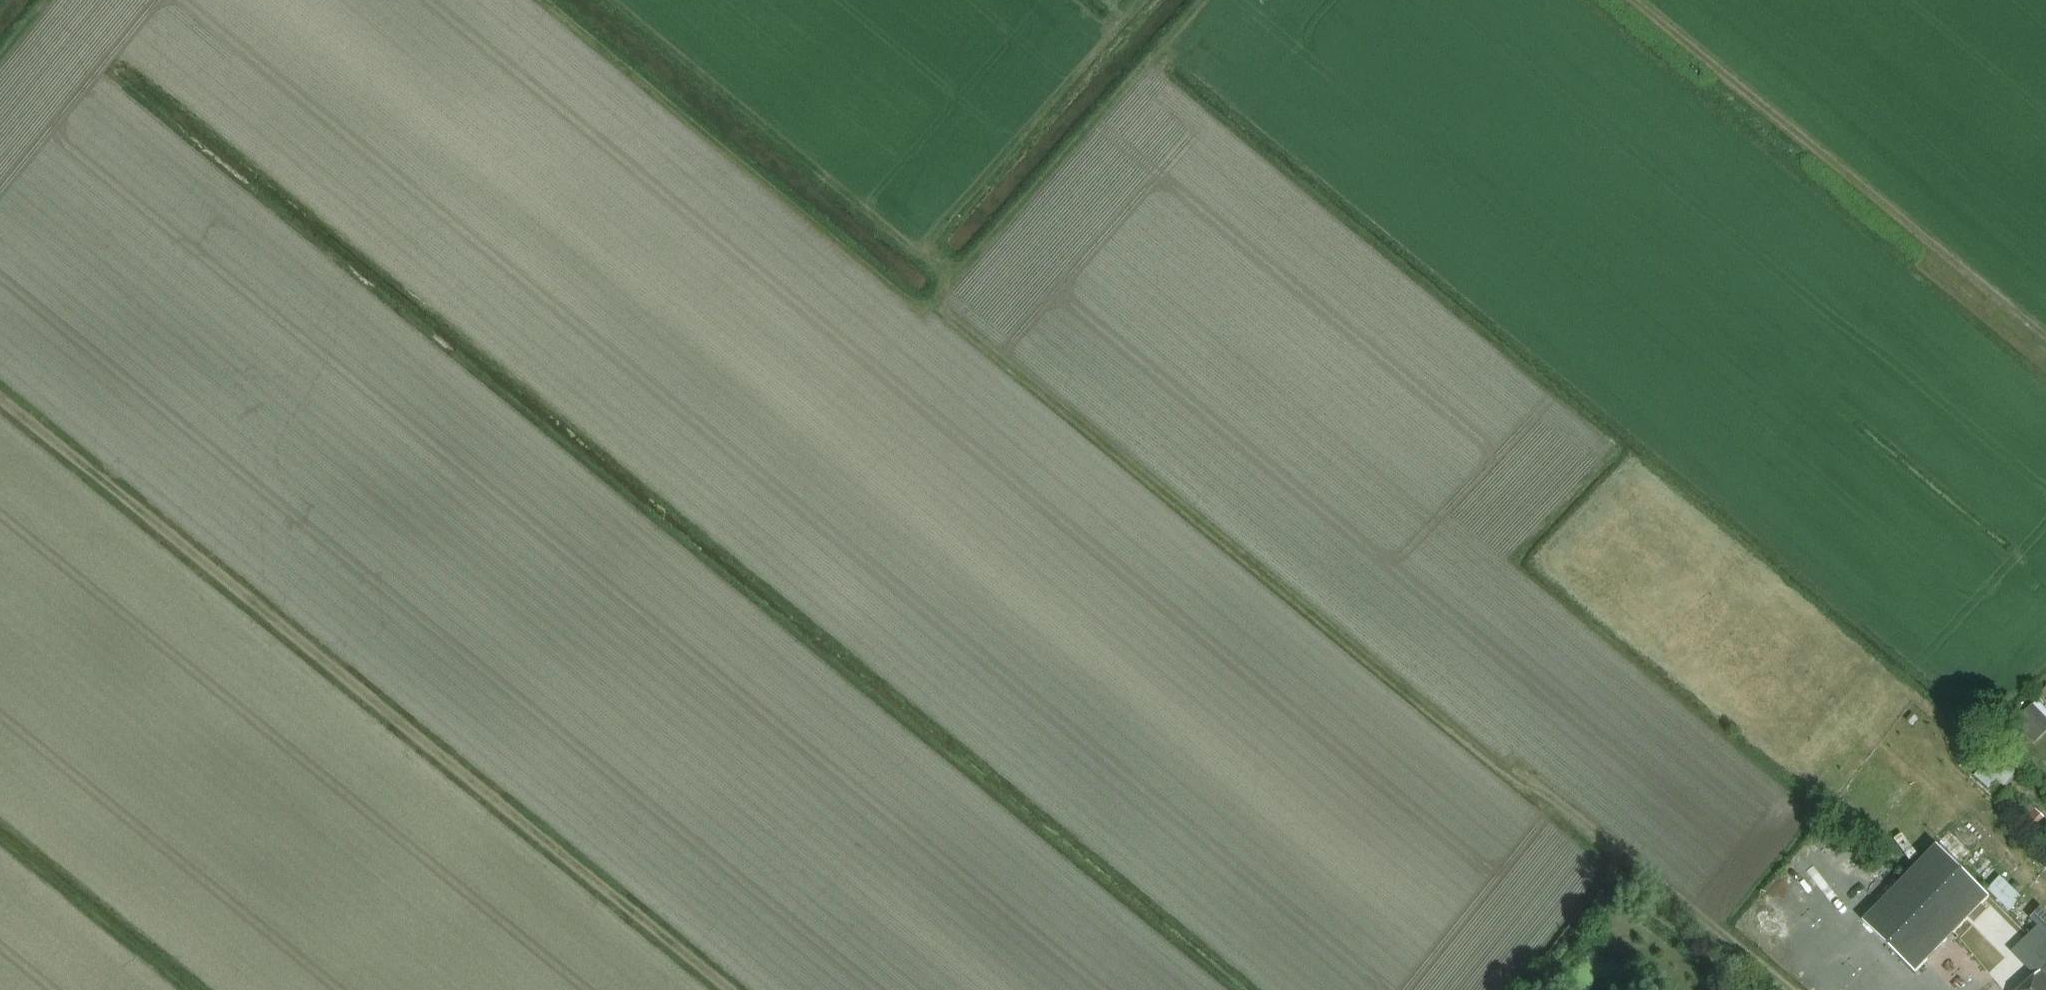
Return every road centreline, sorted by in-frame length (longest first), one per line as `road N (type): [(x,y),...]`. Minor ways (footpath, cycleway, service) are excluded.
road 1 (track): [(1777,989),(1615,854)]

